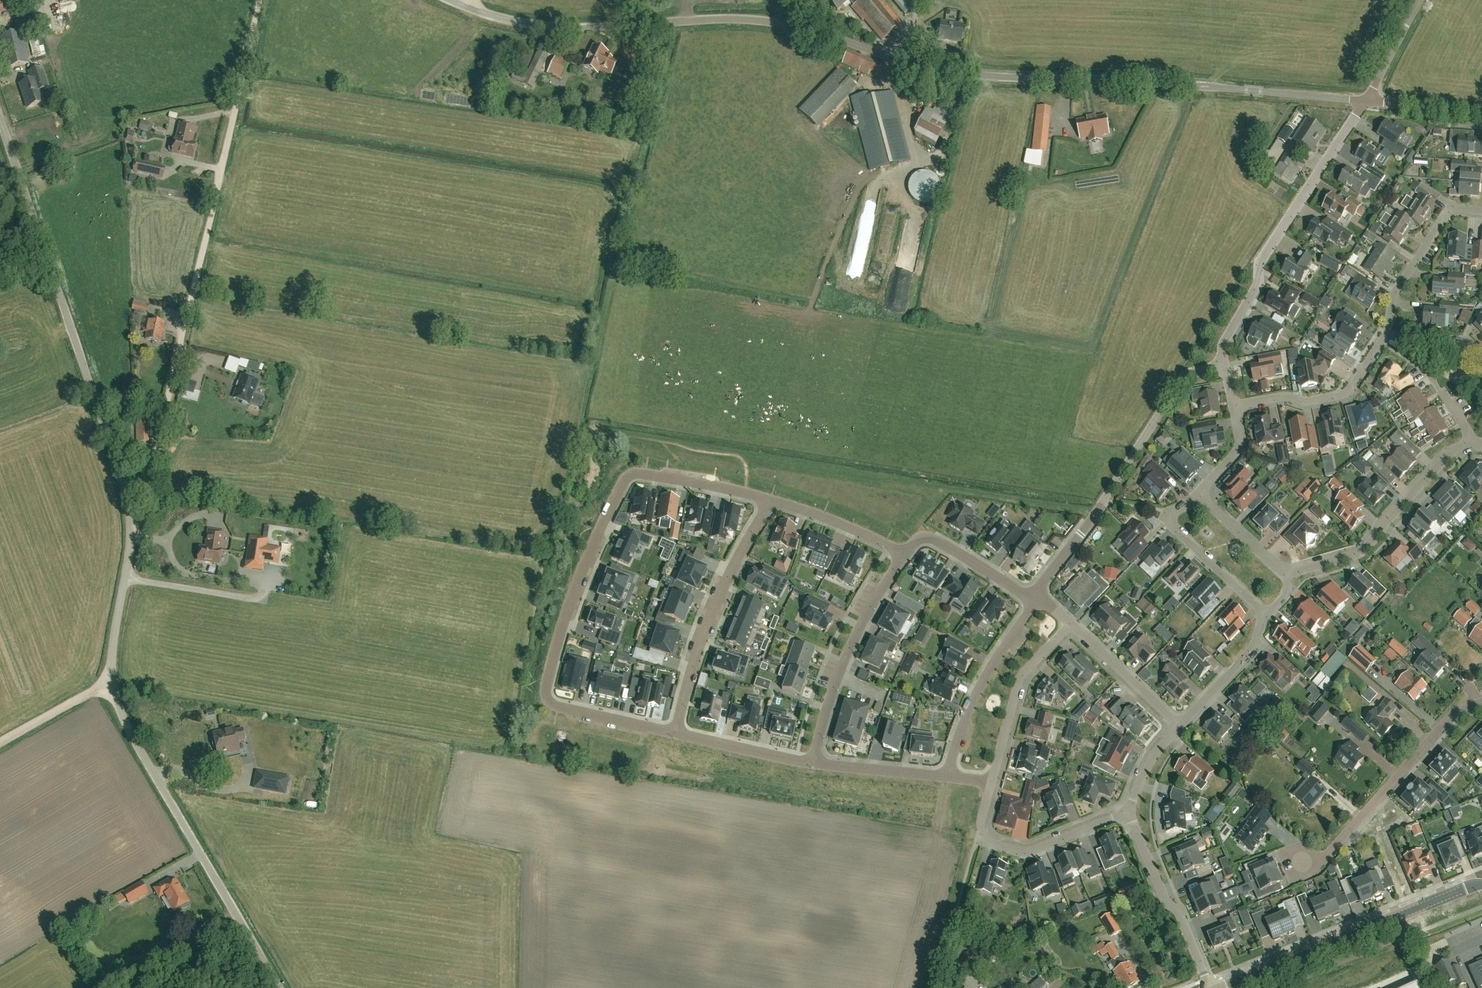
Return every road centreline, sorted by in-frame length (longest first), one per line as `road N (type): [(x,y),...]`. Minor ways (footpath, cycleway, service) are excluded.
road 1 (unclassified): [(1367,101),(966,75),(786,25),(556,29),(447,0)]
road 2 (unclassified): [(280,987),(109,683),(130,516),(0,123)]
road 3 (track): [(263,0),(131,543)]
road 4 (residential): [(681,732),(549,701),(547,685),(569,611),(628,475),(772,500)]
road 5 (residential): [(1233,406),(1347,393),(1388,333),(1395,292),(1450,209),(1481,210)]
road 6 (residential): [(1225,365),(1227,335),(1256,289),(1264,255),(1367,101)]
road 7 (residential): [(1038,594),(1178,384),(1225,365)]
road 8 (tertiary): [(1223,987),(1481,882)]
road 9 (residential): [(772,500),(716,602),(681,732)]
road 10 (residential): [(1474,442),(1362,552),(1283,574)]
road 11 (residential): [(904,553),(840,678),(811,763)]
road 12 (residential): [(1327,859),(1449,719),(1481,702)]
road 13 (residential): [(944,776),(978,689),(1035,601)]
road 14 (residential): [(1209,987),(1129,811)]
road 15 (residential): [(995,781),(1023,679),(1073,624)]
road 16 (residential): [(1197,503),(1177,508),(1172,524),(1263,611)]
road 17 (residential): [(980,838),(1023,850),(1129,811)]
road 18 (residential): [(1035,601),(939,541),(924,539),(904,553)]
road 19 (residential): [(1180,725),(1073,624)]
road 20 (residential): [(1180,725),(1253,649),(1263,611)]
road 21 (residential): [(904,553),(772,500)]
road 22 (residential): [(681,732),(811,763)]
road 23 (residential): [(811,763),(944,776)]
road 24 (track): [(0,742),(109,683)]

